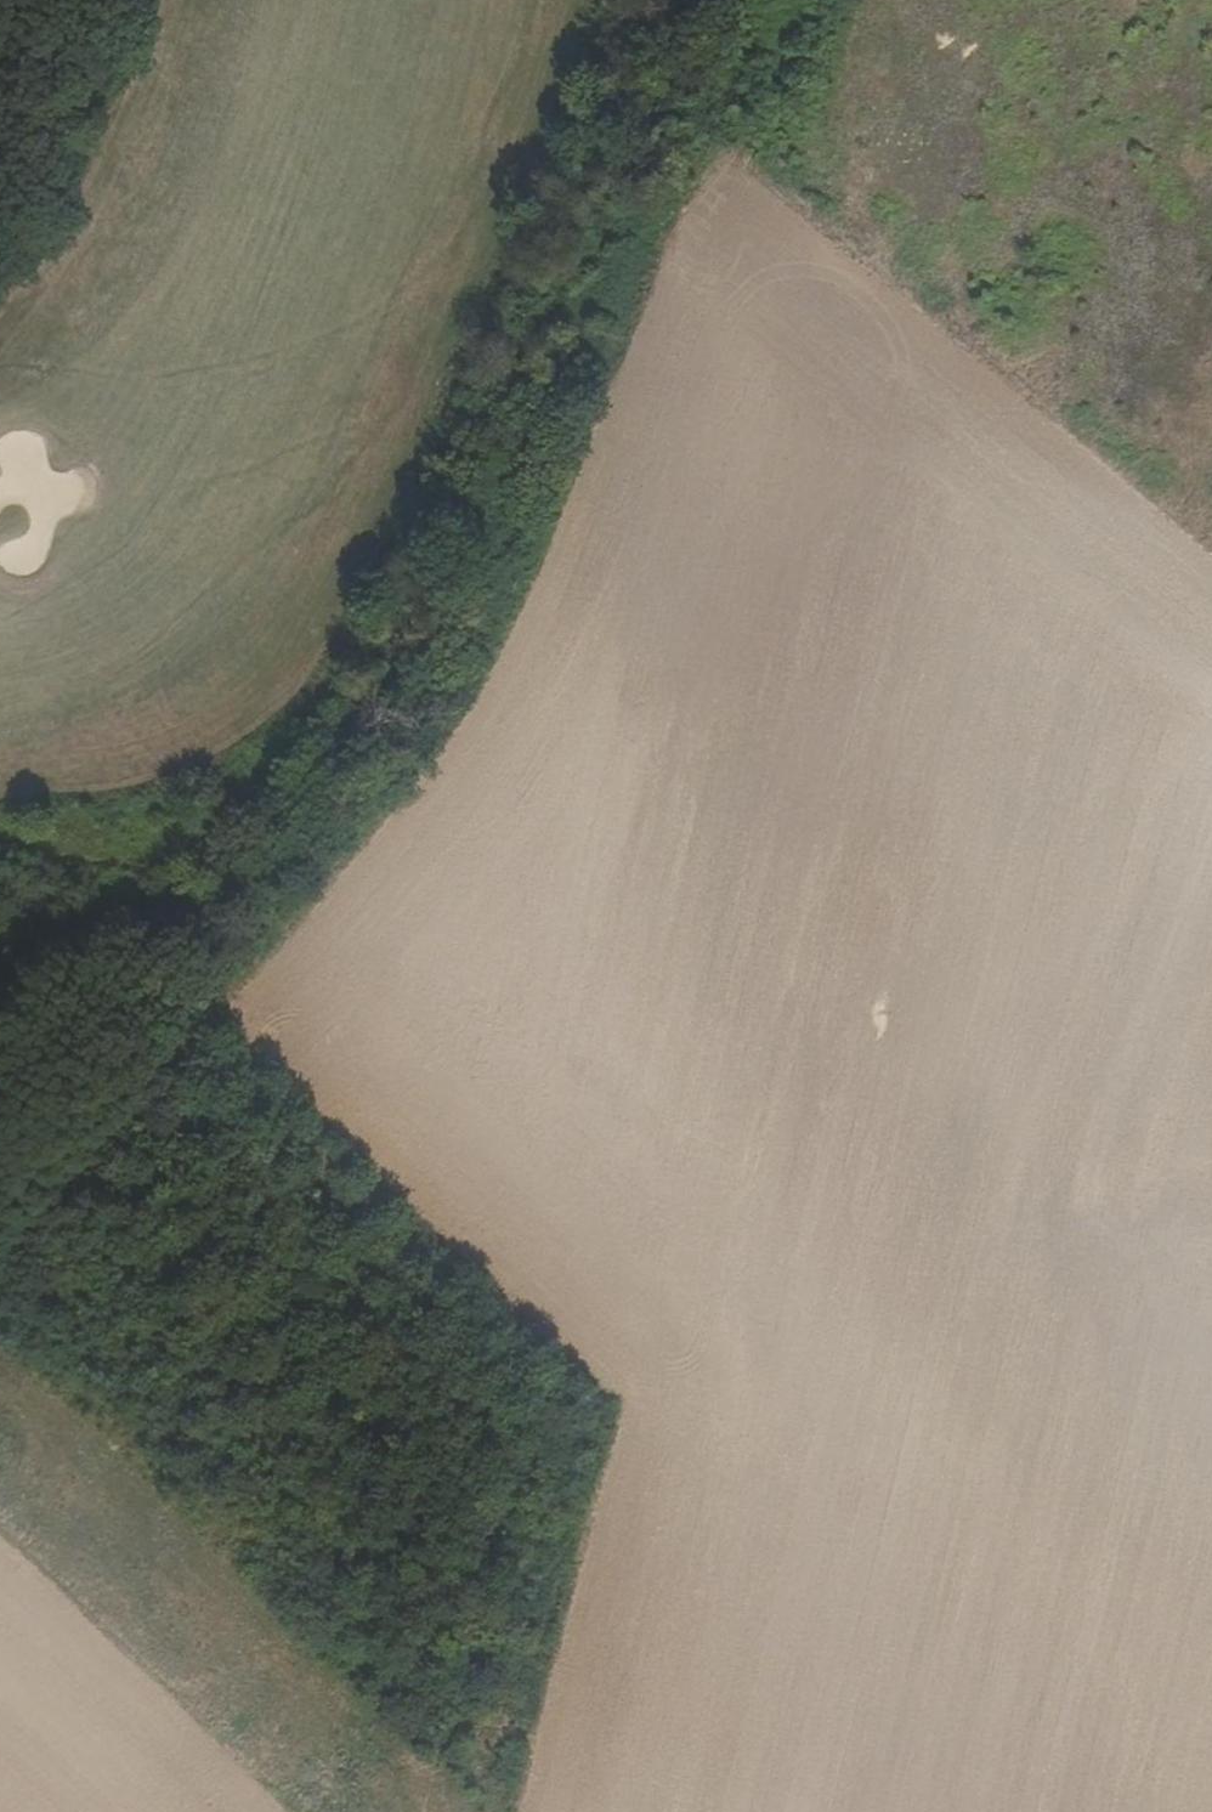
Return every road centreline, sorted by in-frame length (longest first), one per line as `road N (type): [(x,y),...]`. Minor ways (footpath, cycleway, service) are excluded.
road 1 (track): [(0,1109),(366,746),(459,600),(677,0)]

